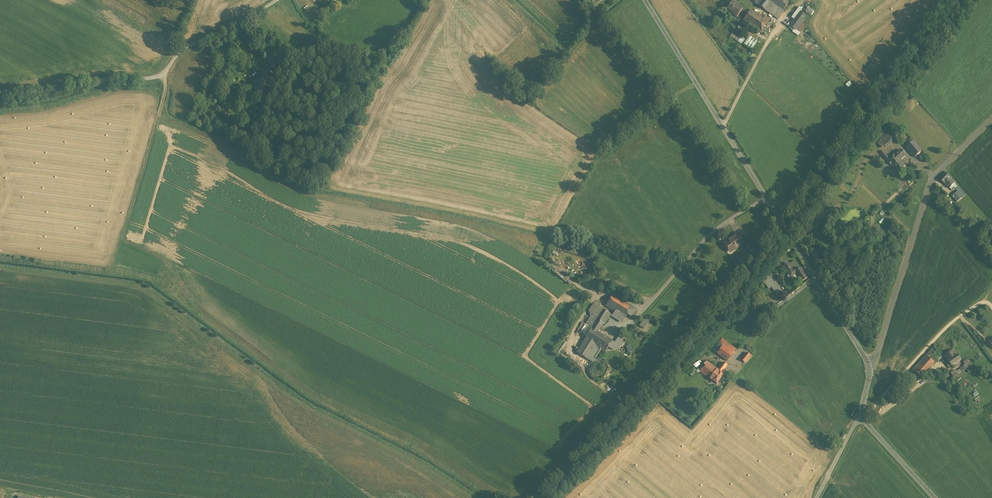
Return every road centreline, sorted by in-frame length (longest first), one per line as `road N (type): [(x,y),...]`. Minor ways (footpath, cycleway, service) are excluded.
road 1 (tertiary): [(645,0),(871,374)]
road 2 (residential): [(277,0),(188,47),(157,76),(0,96)]
road 3 (unclassified): [(944,167),(932,184),(871,374)]

